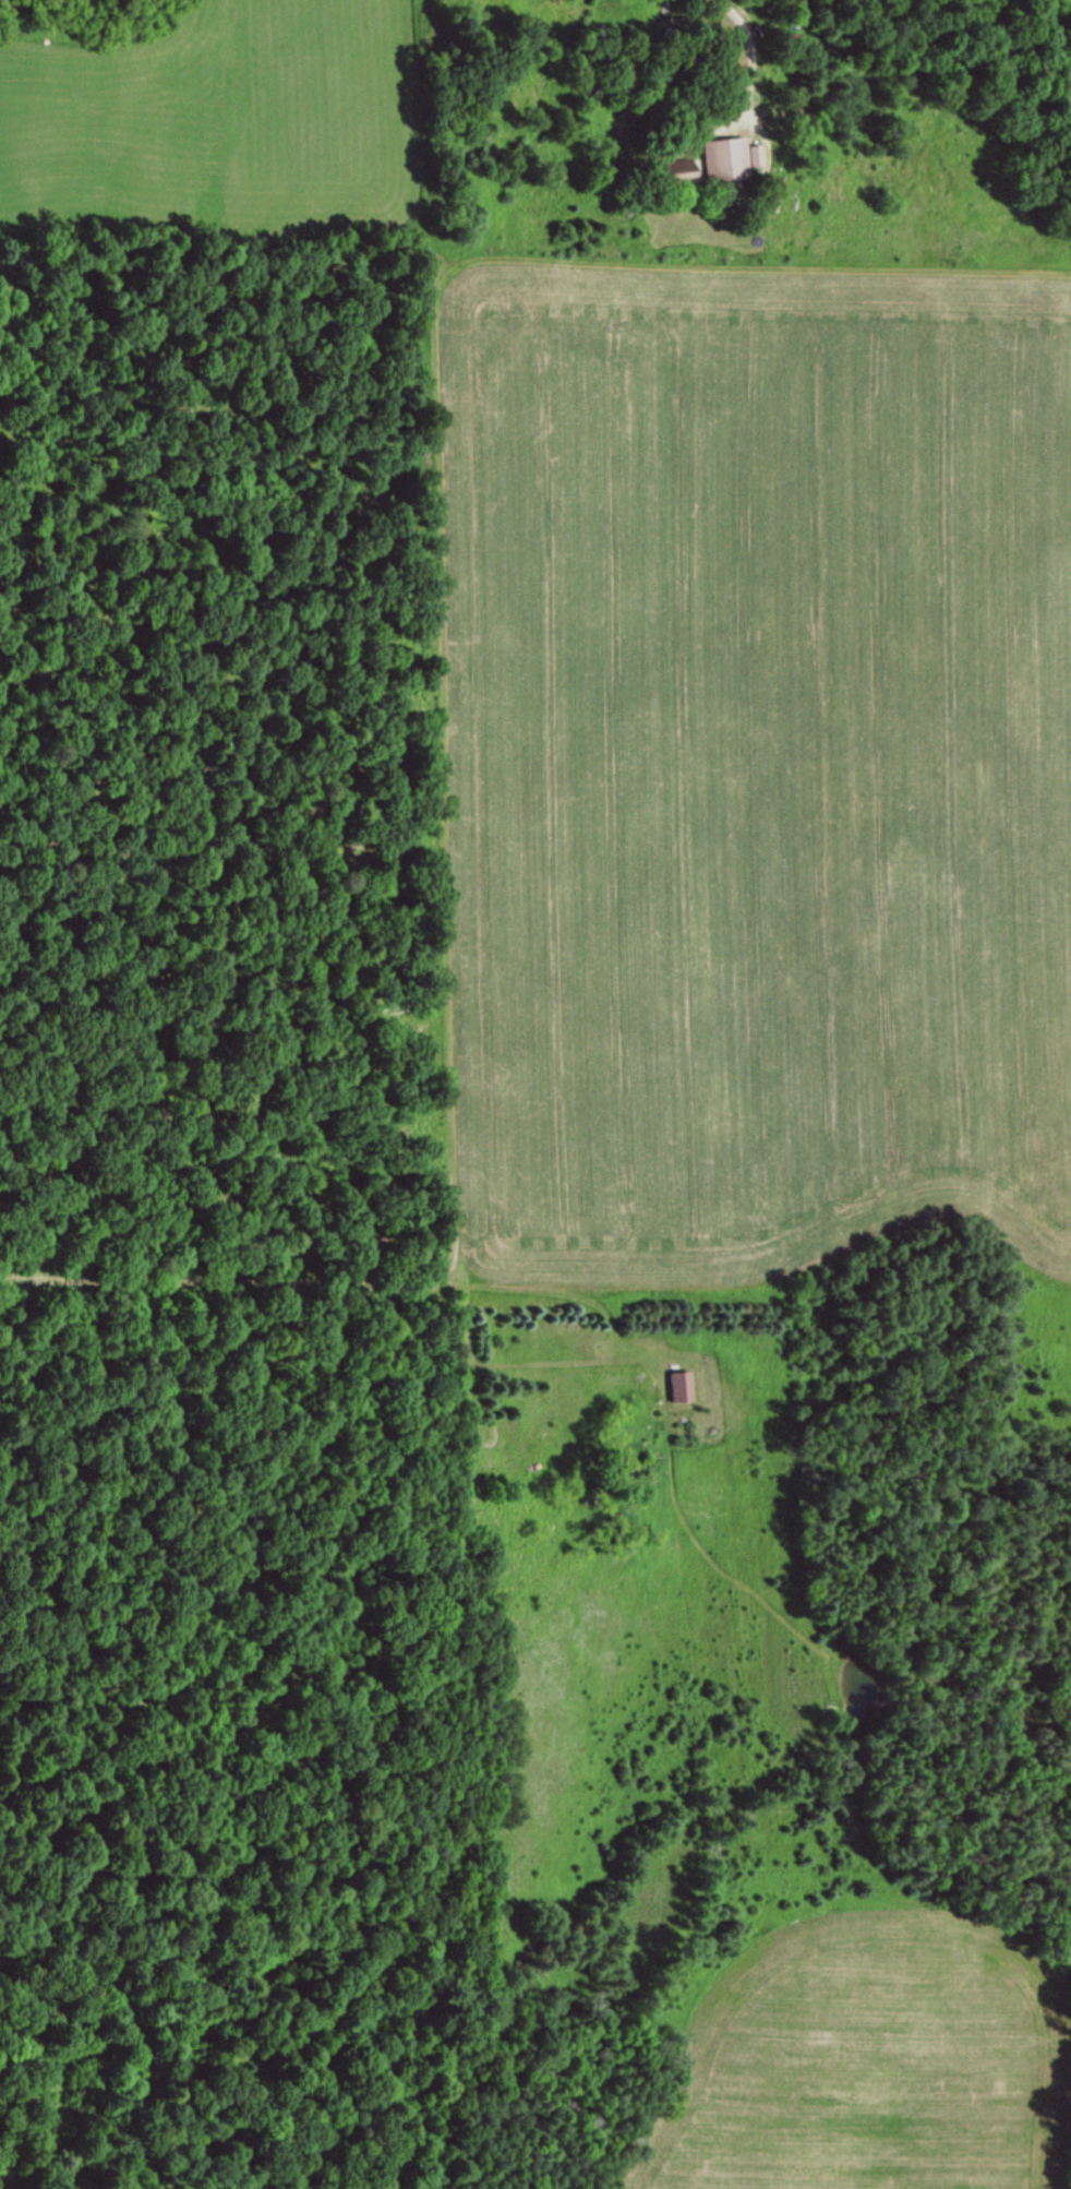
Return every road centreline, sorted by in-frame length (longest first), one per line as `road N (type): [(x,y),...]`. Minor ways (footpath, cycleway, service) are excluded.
road 1 (residential): [(0,1286),(426,1292)]

